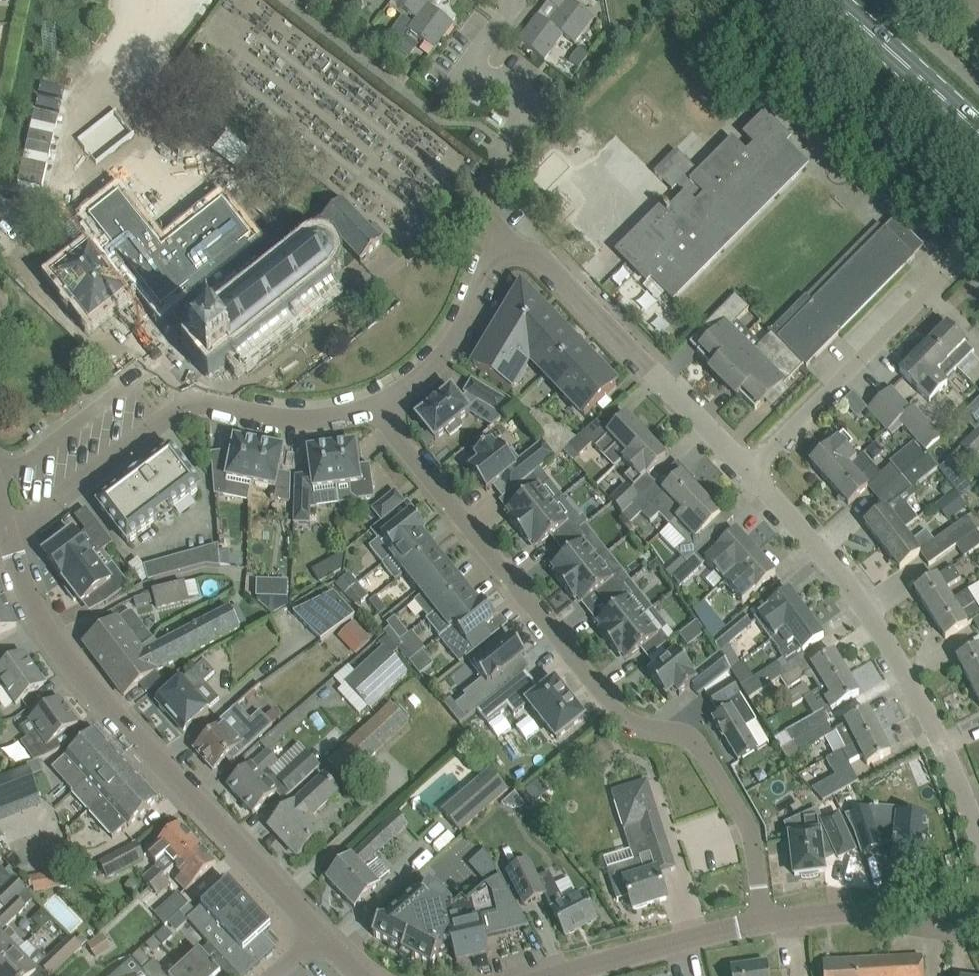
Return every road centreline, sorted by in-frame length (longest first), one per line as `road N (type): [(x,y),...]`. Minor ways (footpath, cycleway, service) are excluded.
road 1 (residential): [(380,411),(617,717),(693,747),(748,834),(766,920)]
road 2 (residential): [(318,934),(128,731),(41,622),(8,539)]
road 3 (residential): [(978,844),(918,692),(854,594),(746,470)]
road 4 (residential): [(8,539),(189,405),(319,423),(380,411)]
road 5 (residential): [(746,470),(541,256),(498,226)]
road 6 (residential): [(974,241),(732,0)]
road 7 (residential): [(746,470),(974,241)]
road 8 (residential): [(498,226),(485,188),(501,141),(525,108),(470,68),(514,0)]
road 9 (residential): [(380,411),(436,368),(475,305),(498,226)]
road 10 (residential): [(559,975),(766,920)]
road 11 (residential): [(766,920),(866,914),(978,927)]
road 12 (secondary): [(978,132),(829,0)]

